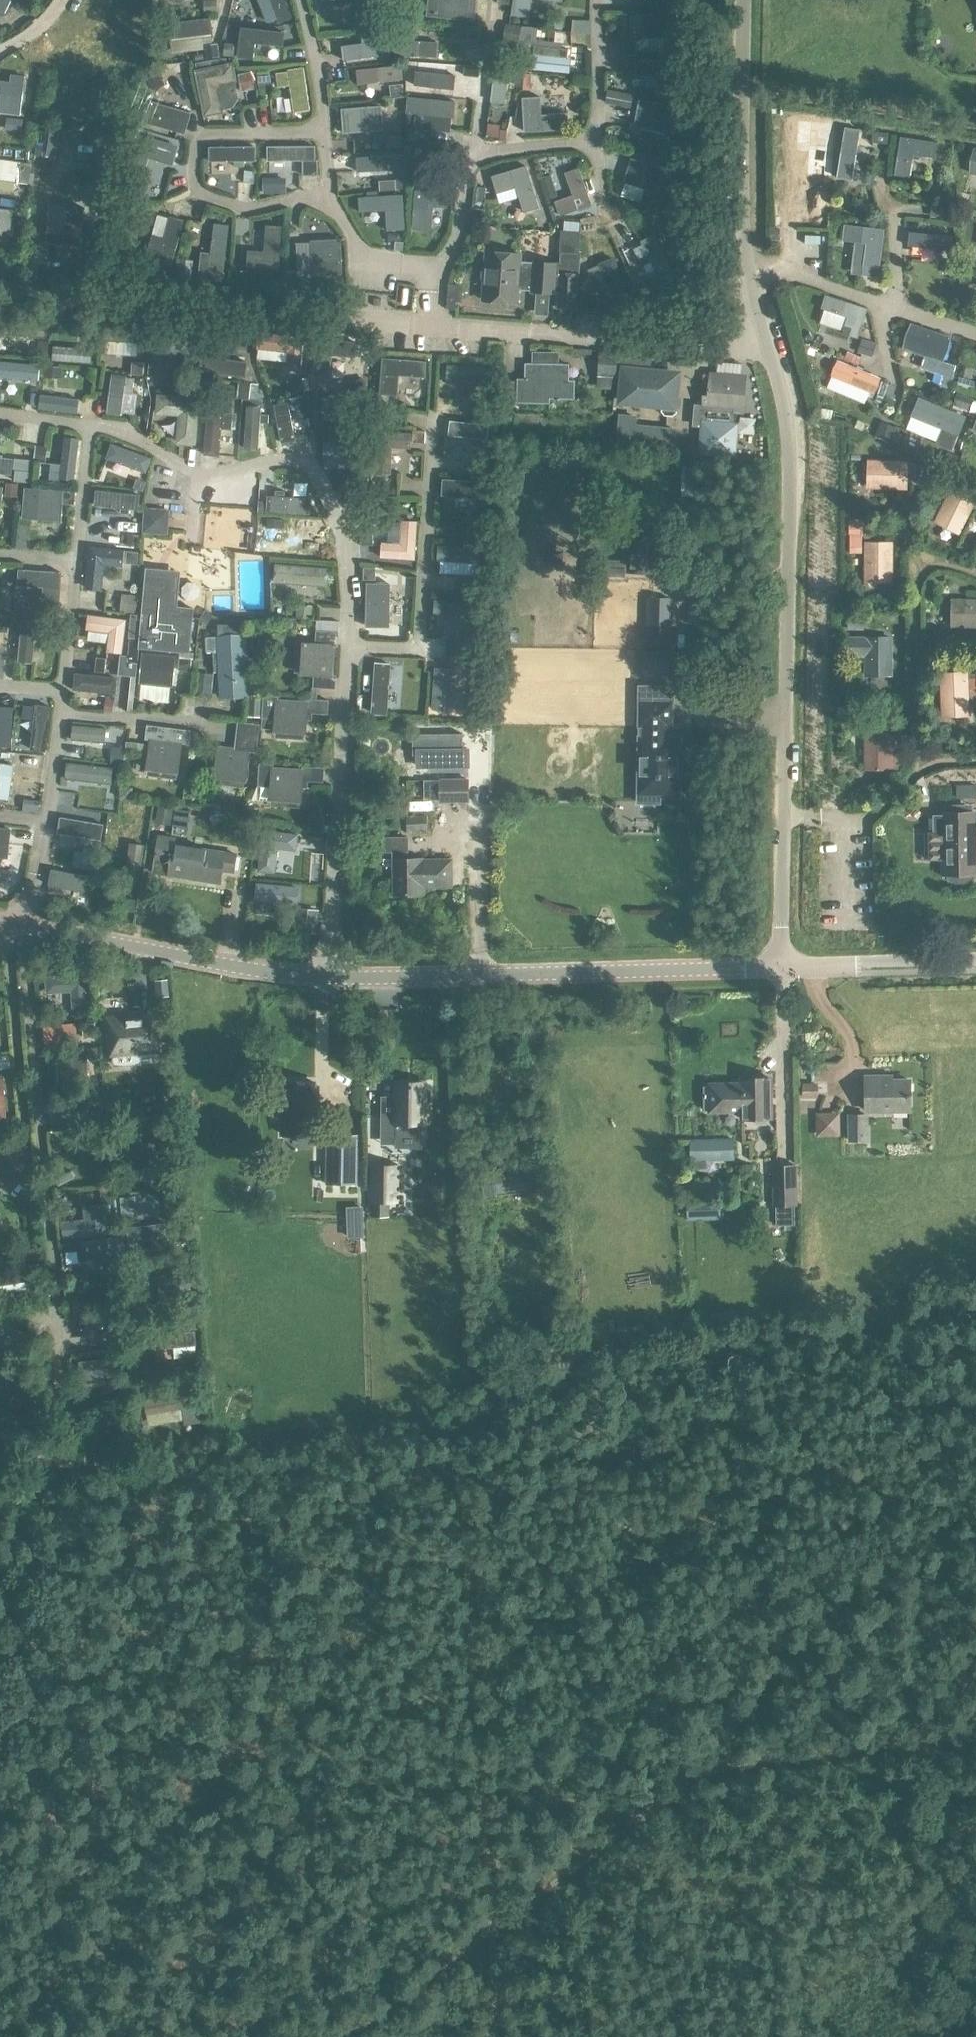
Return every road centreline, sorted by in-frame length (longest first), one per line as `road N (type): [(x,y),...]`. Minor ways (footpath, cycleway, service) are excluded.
road 1 (unclassified): [(781,966),(790,485),(788,415),(772,328)]
road 2 (unclassified): [(781,966),(327,978)]
road 3 (residential): [(351,650),(345,537),(312,465),(293,456),(199,471),(91,423)]
road 4 (residential): [(440,327),(419,650),(351,650)]
road 5 (residential): [(434,271),(454,246),(468,171),(480,155),(596,145),(599,0)]
road 6 (track): [(0,294),(334,314)]
road 7 (residential): [(772,328),(715,343),(440,327)]
road 8 (unclassified): [(772,328),(753,268),(744,178),(750,0)]
road 9 (residential): [(351,650),(327,978)]
road 10 (residential): [(324,132),(212,133),(196,148),(194,176),(213,200),(252,210),(329,194)]
road 11 (unclassified): [(327,978),(28,927)]
road 12 (residential): [(91,423),(61,691)]
road 13 (residential): [(28,927),(61,691)]
road 14 (unclassified): [(781,966),(975,960)]
road 15 (residential): [(434,271),(364,252),(329,194)]
road 16 (residential): [(324,132),(300,0)]

